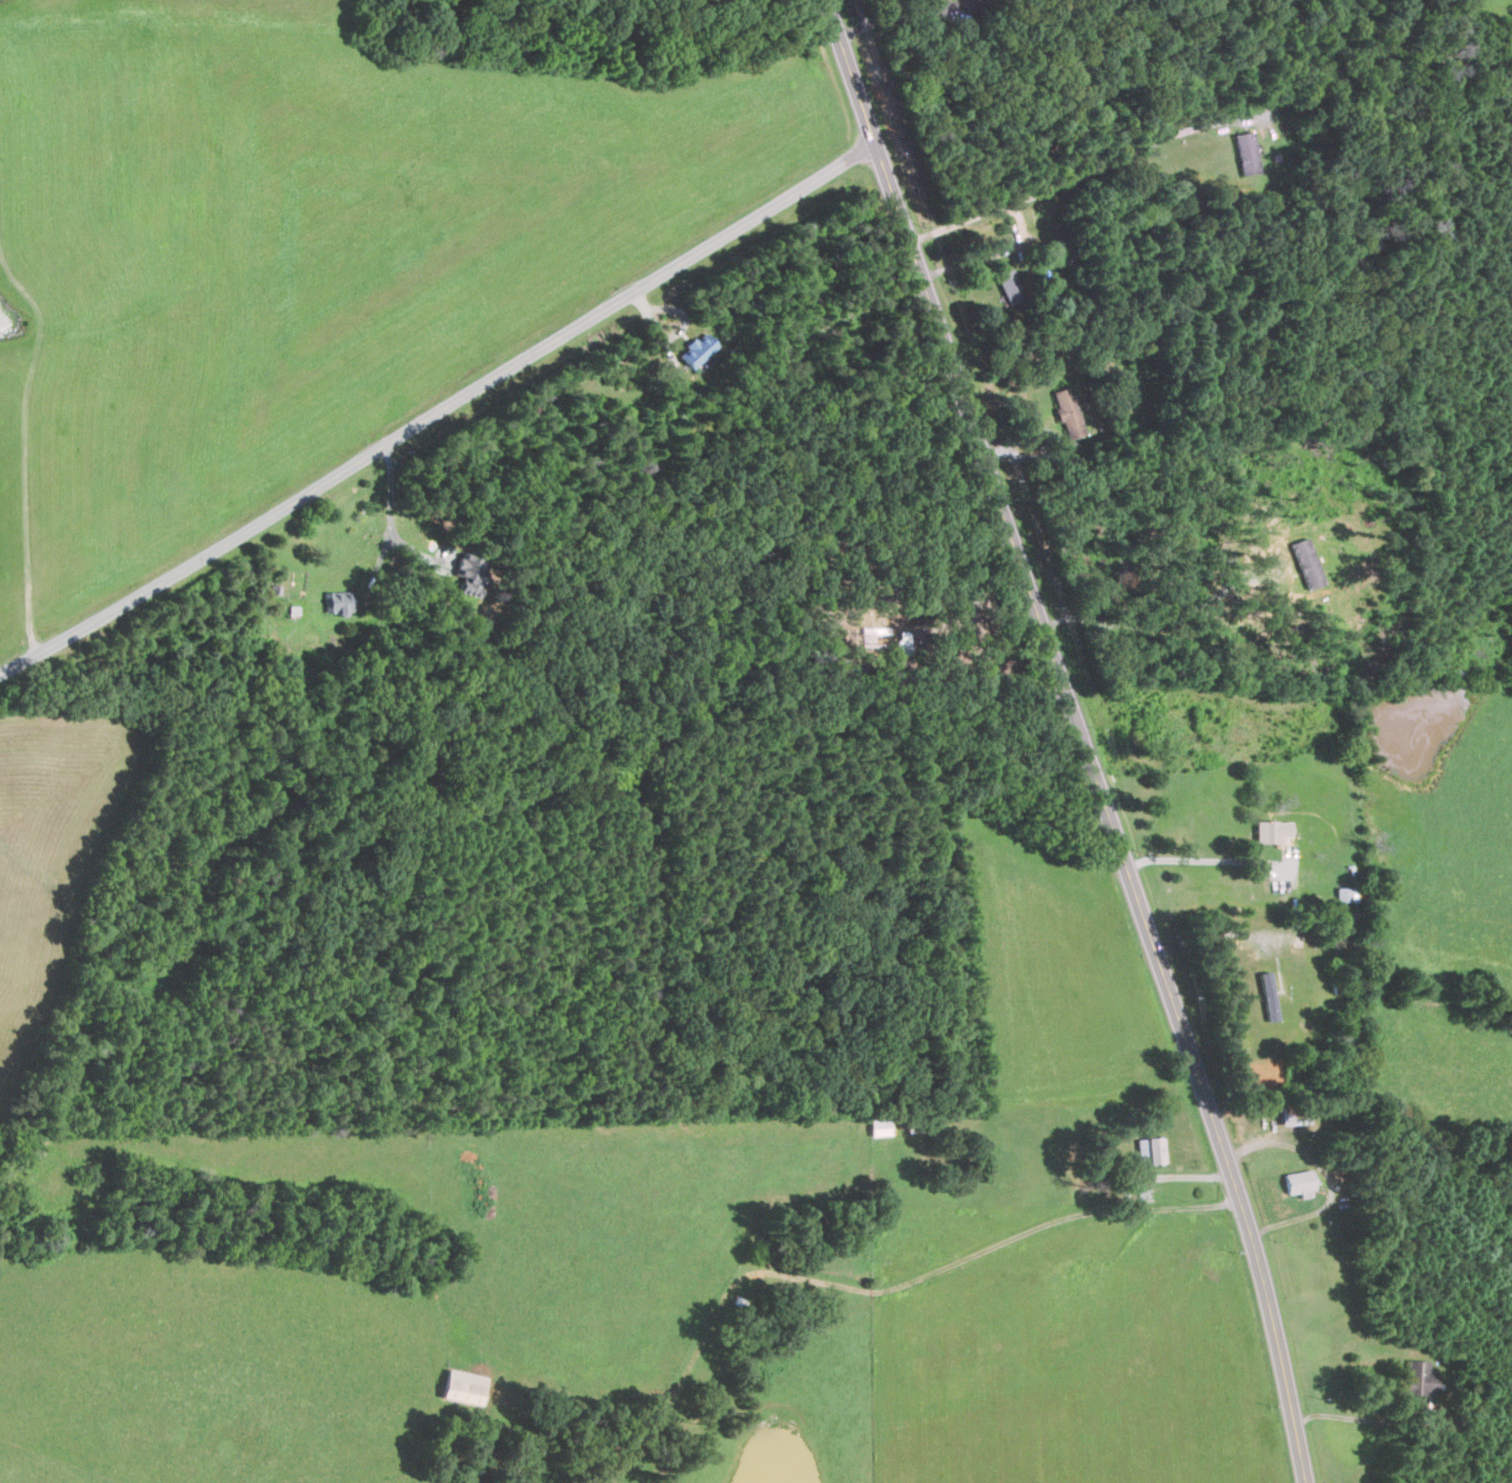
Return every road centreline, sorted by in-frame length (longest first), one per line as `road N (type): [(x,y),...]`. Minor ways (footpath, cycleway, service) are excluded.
road 1 (trunk): [(1303,1482),(1270,1316),(1224,1156),(827,0)]
road 2 (residential): [(0,671),(103,623),(262,518),(880,145)]
road 3 (residential): [(914,246),(1117,169)]

